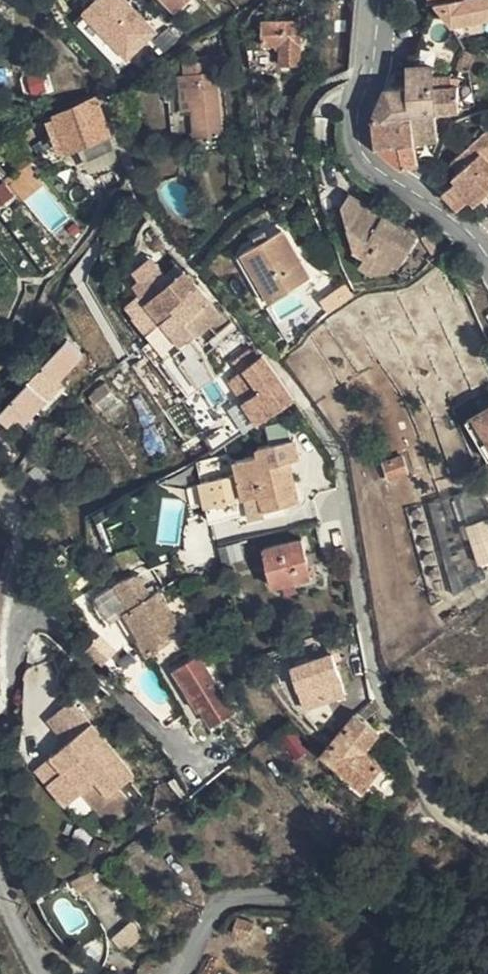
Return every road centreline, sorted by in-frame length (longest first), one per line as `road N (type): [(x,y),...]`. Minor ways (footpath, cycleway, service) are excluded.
road 1 (residential): [(434,973),(419,934),(371,908),(297,897),(239,898),(204,918),(178,973)]
road 2 (residential): [(487,258),(451,216),(374,169),(357,147),(381,0)]

